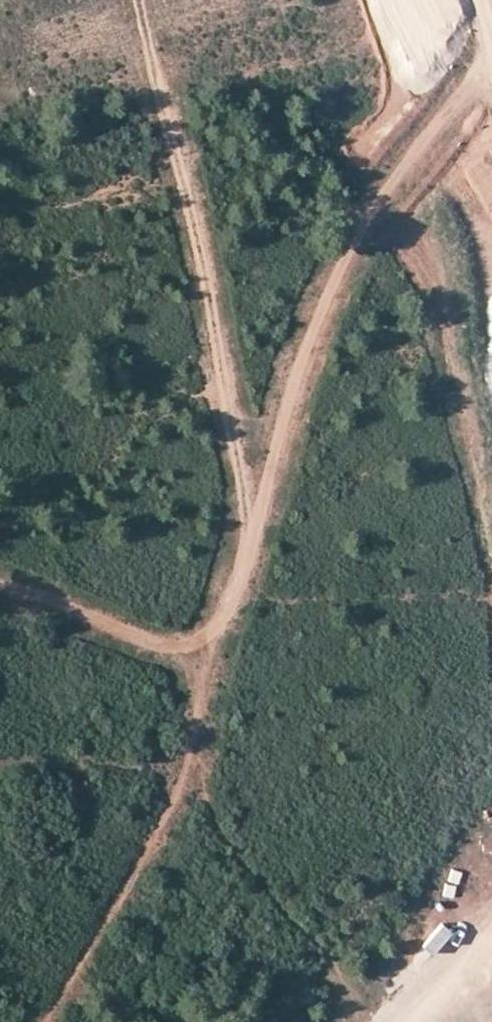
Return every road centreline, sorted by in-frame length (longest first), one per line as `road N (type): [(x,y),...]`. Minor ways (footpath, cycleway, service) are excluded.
road 1 (track): [(207,666),(312,313),(491,32)]
road 2 (track): [(207,666),(44,596),(0,591)]

